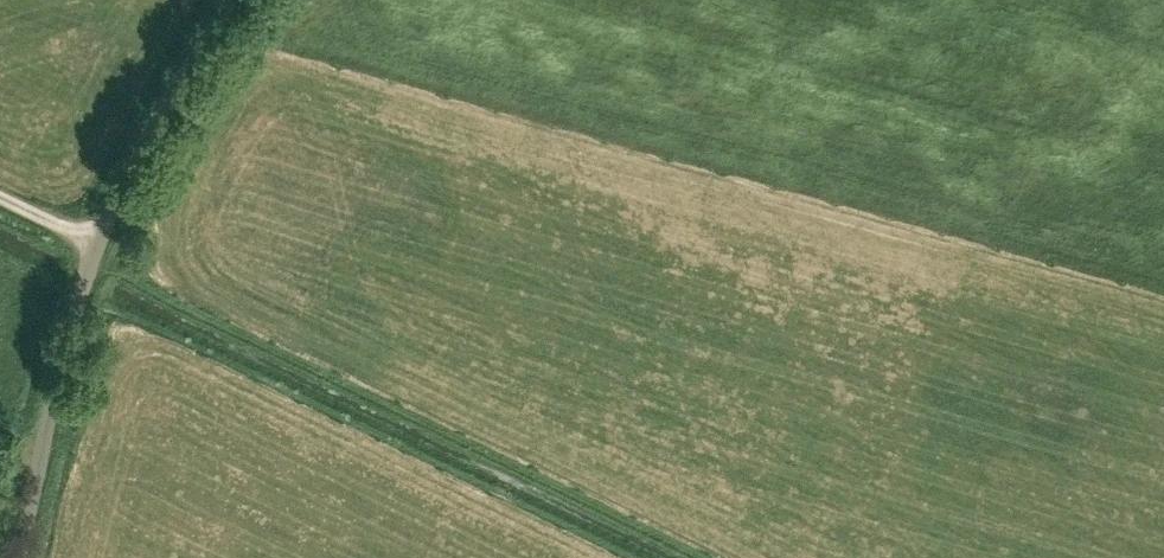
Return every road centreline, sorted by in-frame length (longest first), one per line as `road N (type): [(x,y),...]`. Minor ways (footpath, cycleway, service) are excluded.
road 1 (unclassified): [(25,557),(52,392),(98,240),(171,96),(237,0)]

